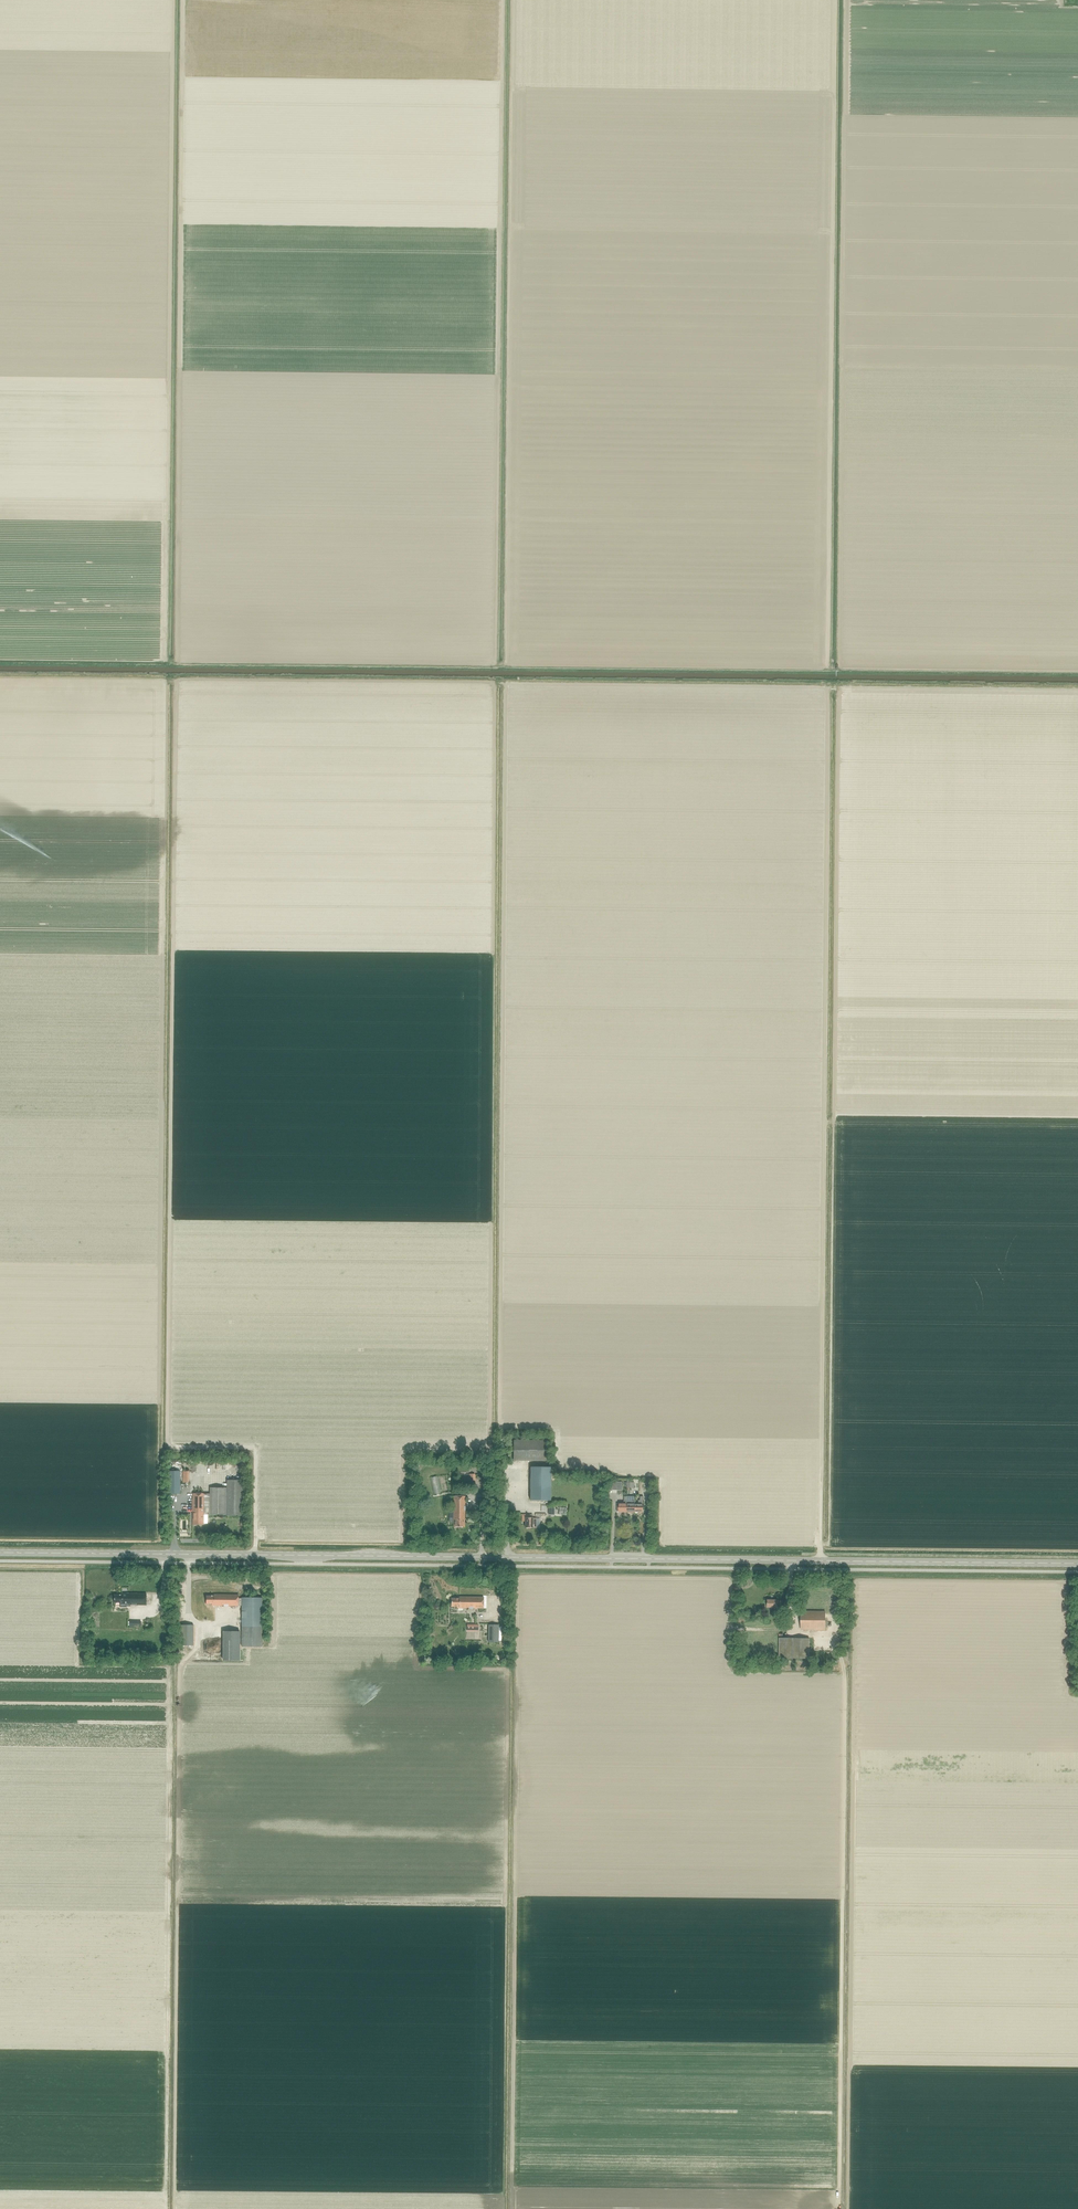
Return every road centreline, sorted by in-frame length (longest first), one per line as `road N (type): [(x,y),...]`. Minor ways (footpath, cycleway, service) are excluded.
road 1 (secondary): [(1077,1564),(0,1553)]

